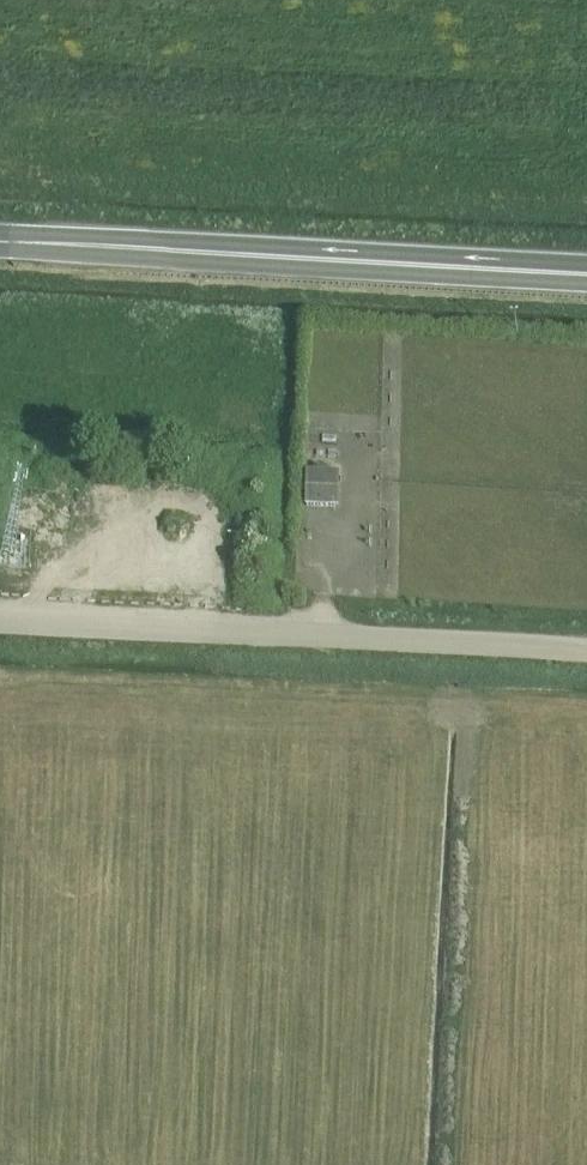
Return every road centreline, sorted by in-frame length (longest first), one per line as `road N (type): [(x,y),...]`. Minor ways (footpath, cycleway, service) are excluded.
road 1 (motorway): [(0,238),(586,271)]
road 2 (residential): [(586,649),(0,619)]

